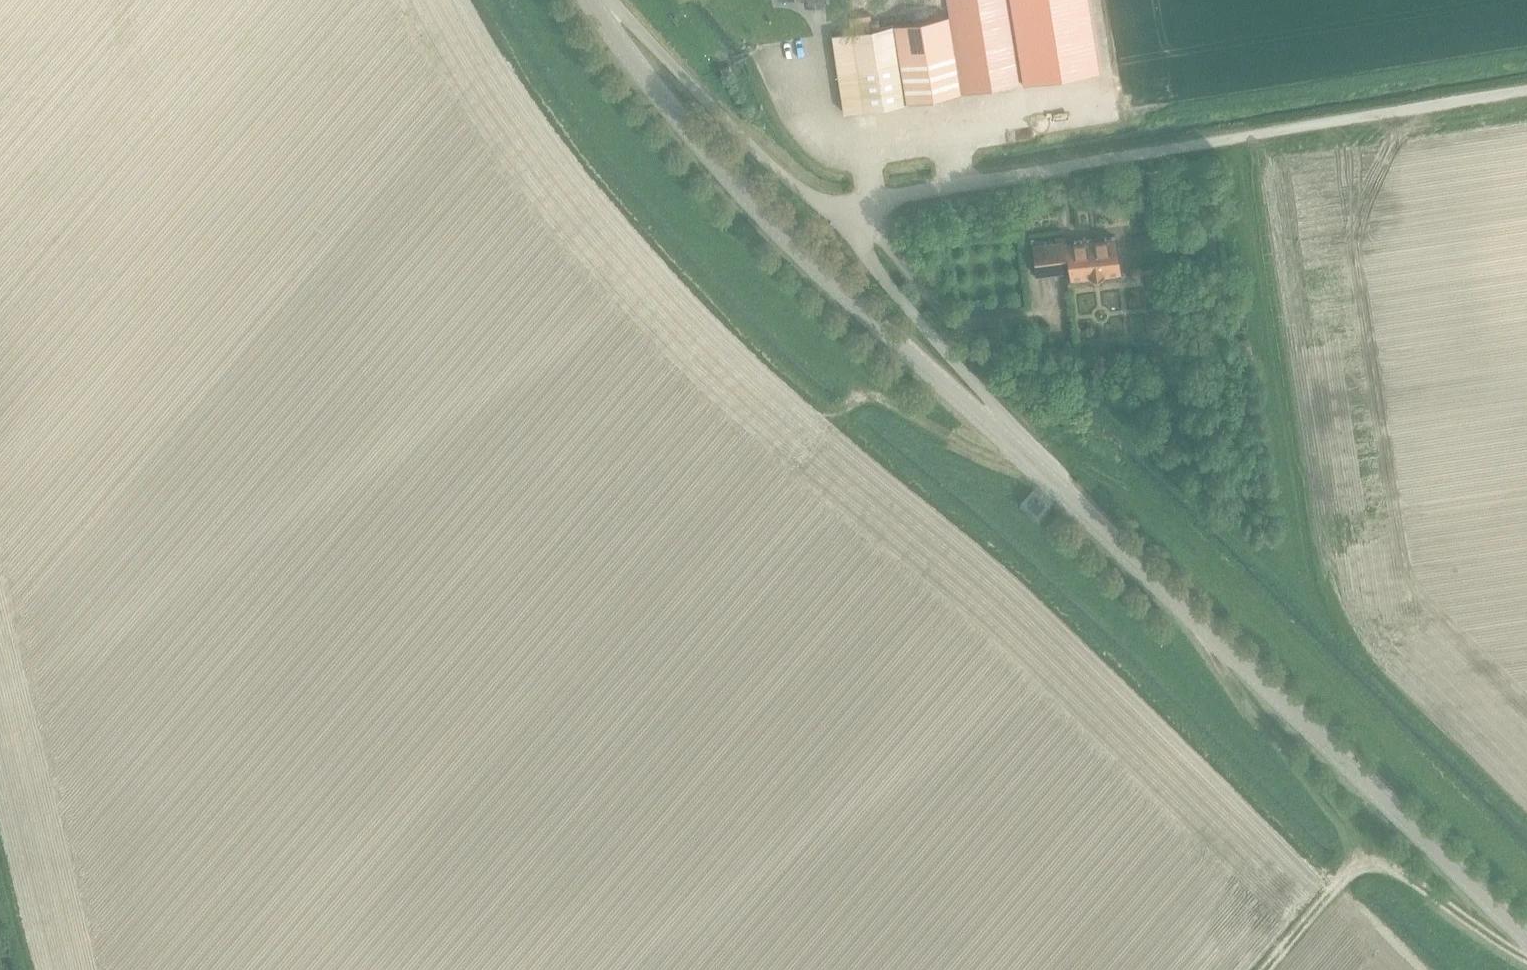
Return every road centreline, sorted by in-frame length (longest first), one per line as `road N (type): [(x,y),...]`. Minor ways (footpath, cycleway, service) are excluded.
road 1 (tertiary): [(1526,937),(1032,460)]
road 2 (tertiary): [(1032,460),(786,237),(706,151),(590,0)]
road 3 (track): [(957,185),(1526,92)]
road 4 (track): [(1267,969),(1360,863),(1376,862),(1526,958)]
road 5 (tertiary): [(845,227),(779,172),(609,0)]
road 6 (tertiary): [(1032,460),(845,227)]
road 7 (track): [(1360,863),(1332,805),(1220,667),(1196,618)]
road 8 (track): [(836,415),(855,399),(883,399),(986,454),(1032,460)]
road 9 (unclassified): [(845,227),(893,196),(957,185)]

